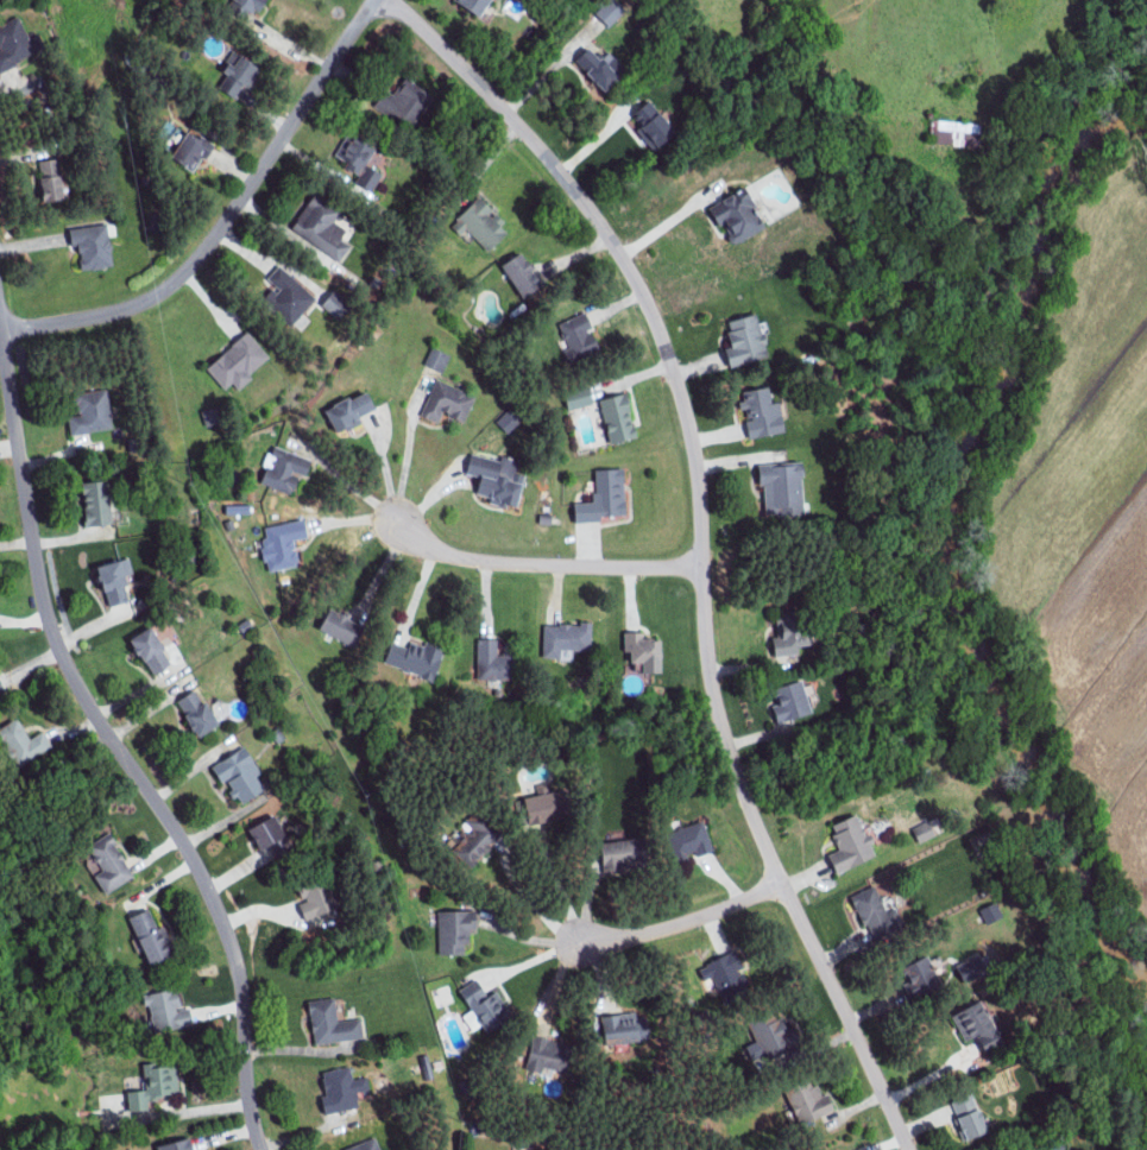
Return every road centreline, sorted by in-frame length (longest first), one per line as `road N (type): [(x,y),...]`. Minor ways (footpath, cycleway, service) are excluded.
road 1 (residential): [(387,0),(561,177),(649,316),(701,474),(708,651),(720,721),(831,1004),(907,1149)]
road 2 (residential): [(0,307),(57,645),(240,949),(265,1149)]
road 3 (residential): [(4,330),(131,305),(185,272),(374,0)]
road 4 (residential): [(705,565),(490,562),(430,546),(397,520)]
road 5 (residential): [(782,885),(641,937),(580,940)]

